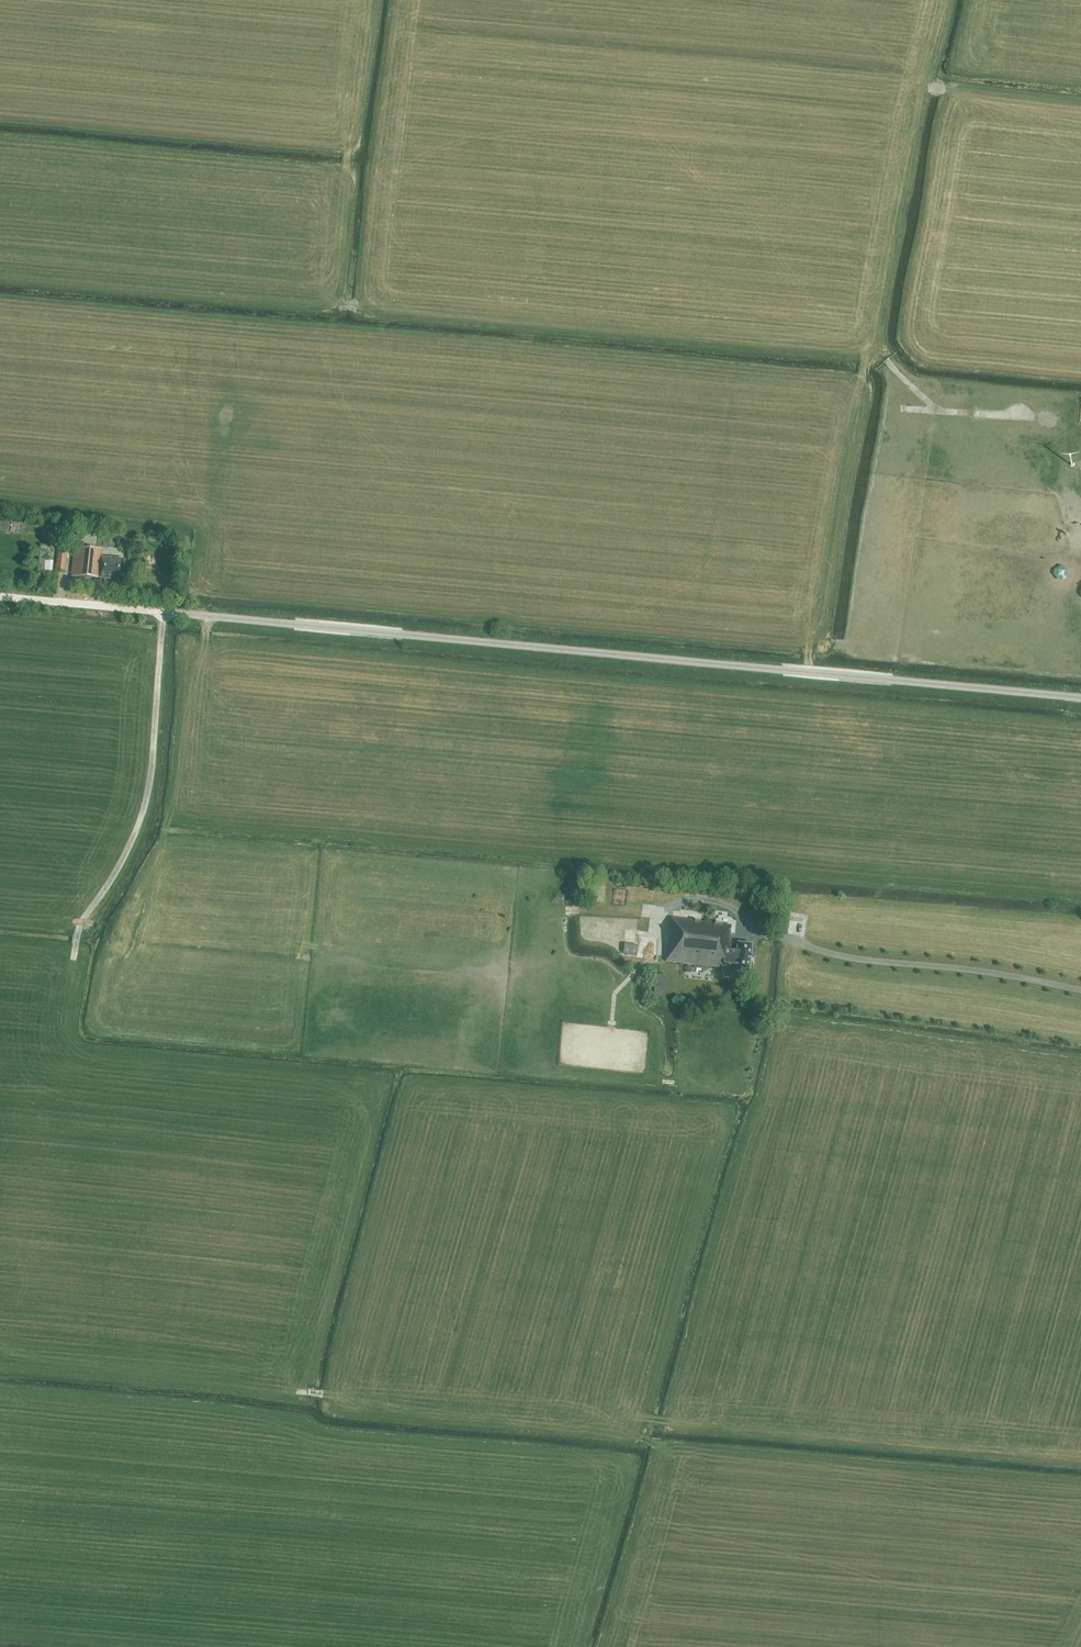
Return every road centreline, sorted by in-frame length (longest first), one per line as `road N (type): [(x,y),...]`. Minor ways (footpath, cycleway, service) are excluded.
road 1 (unclassified): [(1080,698),(0,597)]
road 2 (track): [(73,959),(79,928),(127,850),(147,797),(164,612)]

